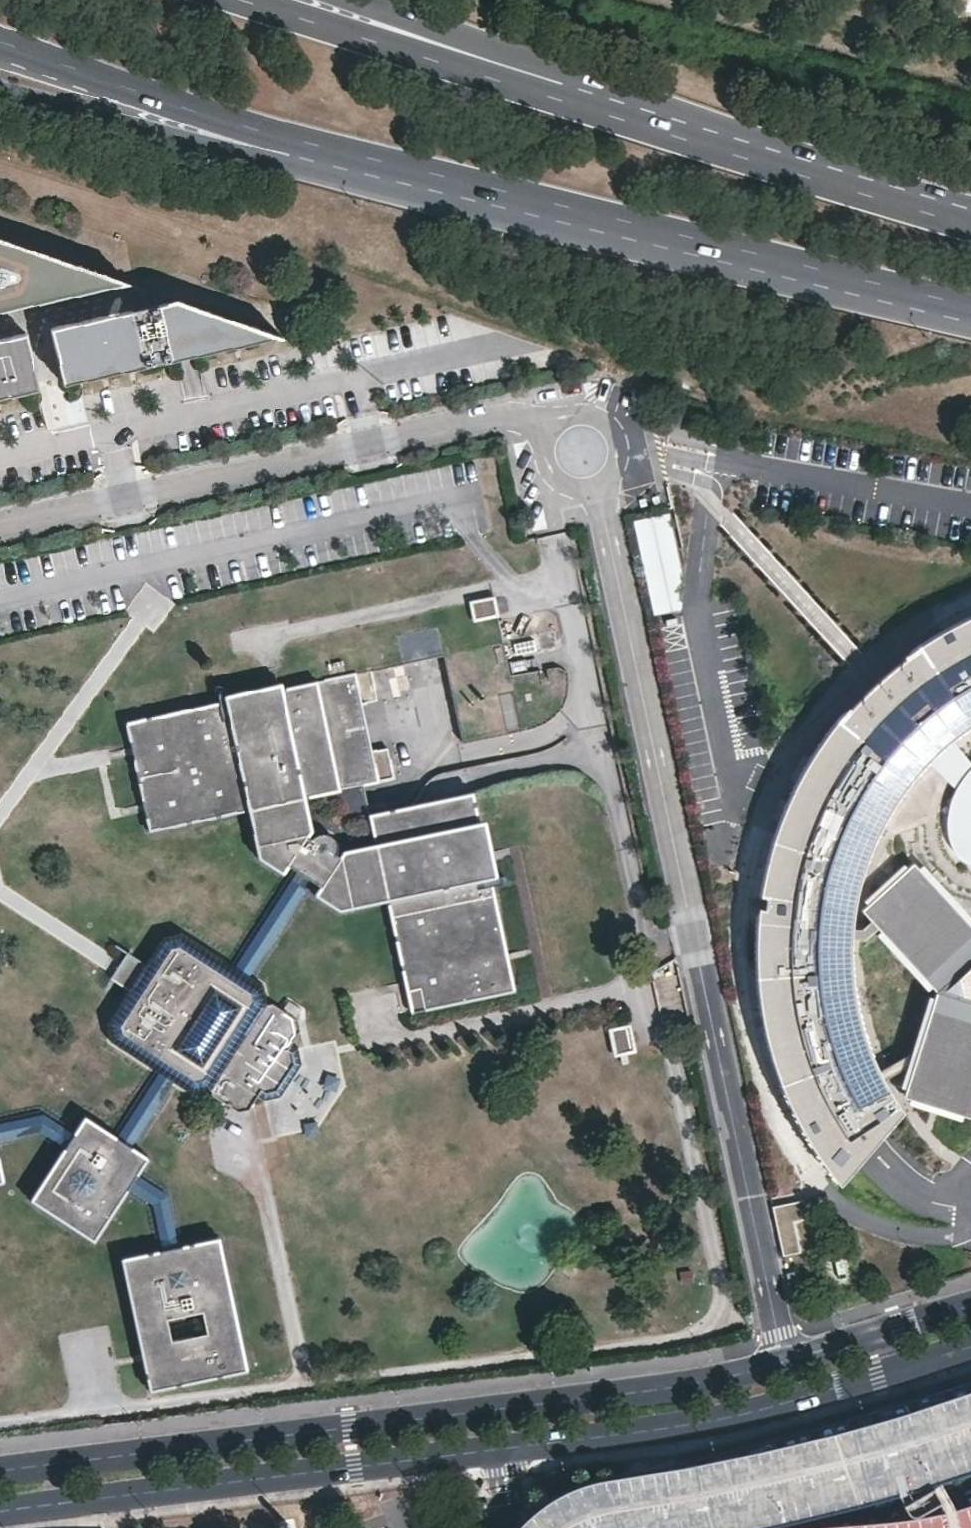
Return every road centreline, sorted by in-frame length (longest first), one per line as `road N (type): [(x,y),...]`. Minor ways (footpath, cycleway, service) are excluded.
road 1 (tertiary): [(0,1513),(748,1415),(970,1349)]
road 2 (residential): [(785,1358),(601,495),(583,451)]
road 3 (tertiary): [(785,1358),(641,1391),(0,1471)]
road 4 (primary): [(380,171),(970,308)]
road 5 (residential): [(0,524),(493,414),(543,422),(583,451)]
road 6 (primary): [(692,140),(242,0)]
road 7 (primary): [(0,40),(380,171)]
road 8 (primary): [(0,86),(169,138),(380,171)]
road 9 (primary): [(692,140),(563,69),(372,0)]
road 10 (primary): [(970,225),(692,140)]
road 11 (tertiary): [(970,1303),(785,1358)]

